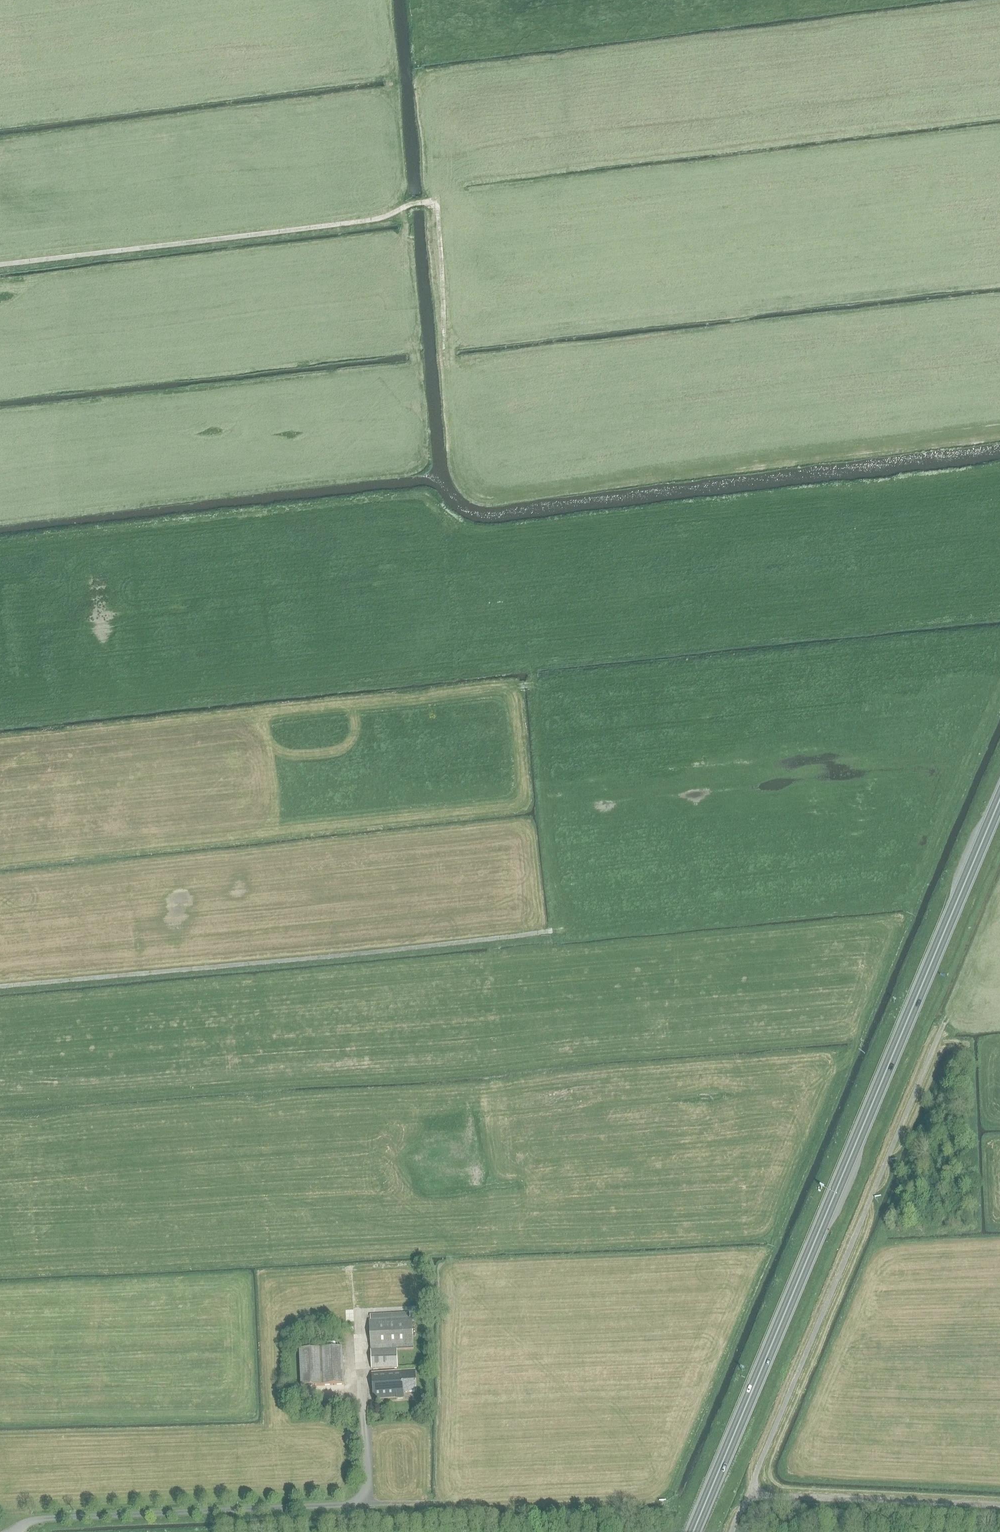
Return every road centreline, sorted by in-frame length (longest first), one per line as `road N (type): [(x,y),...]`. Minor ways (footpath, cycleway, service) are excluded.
road 1 (trunk): [(692,1531),(999,801)]

